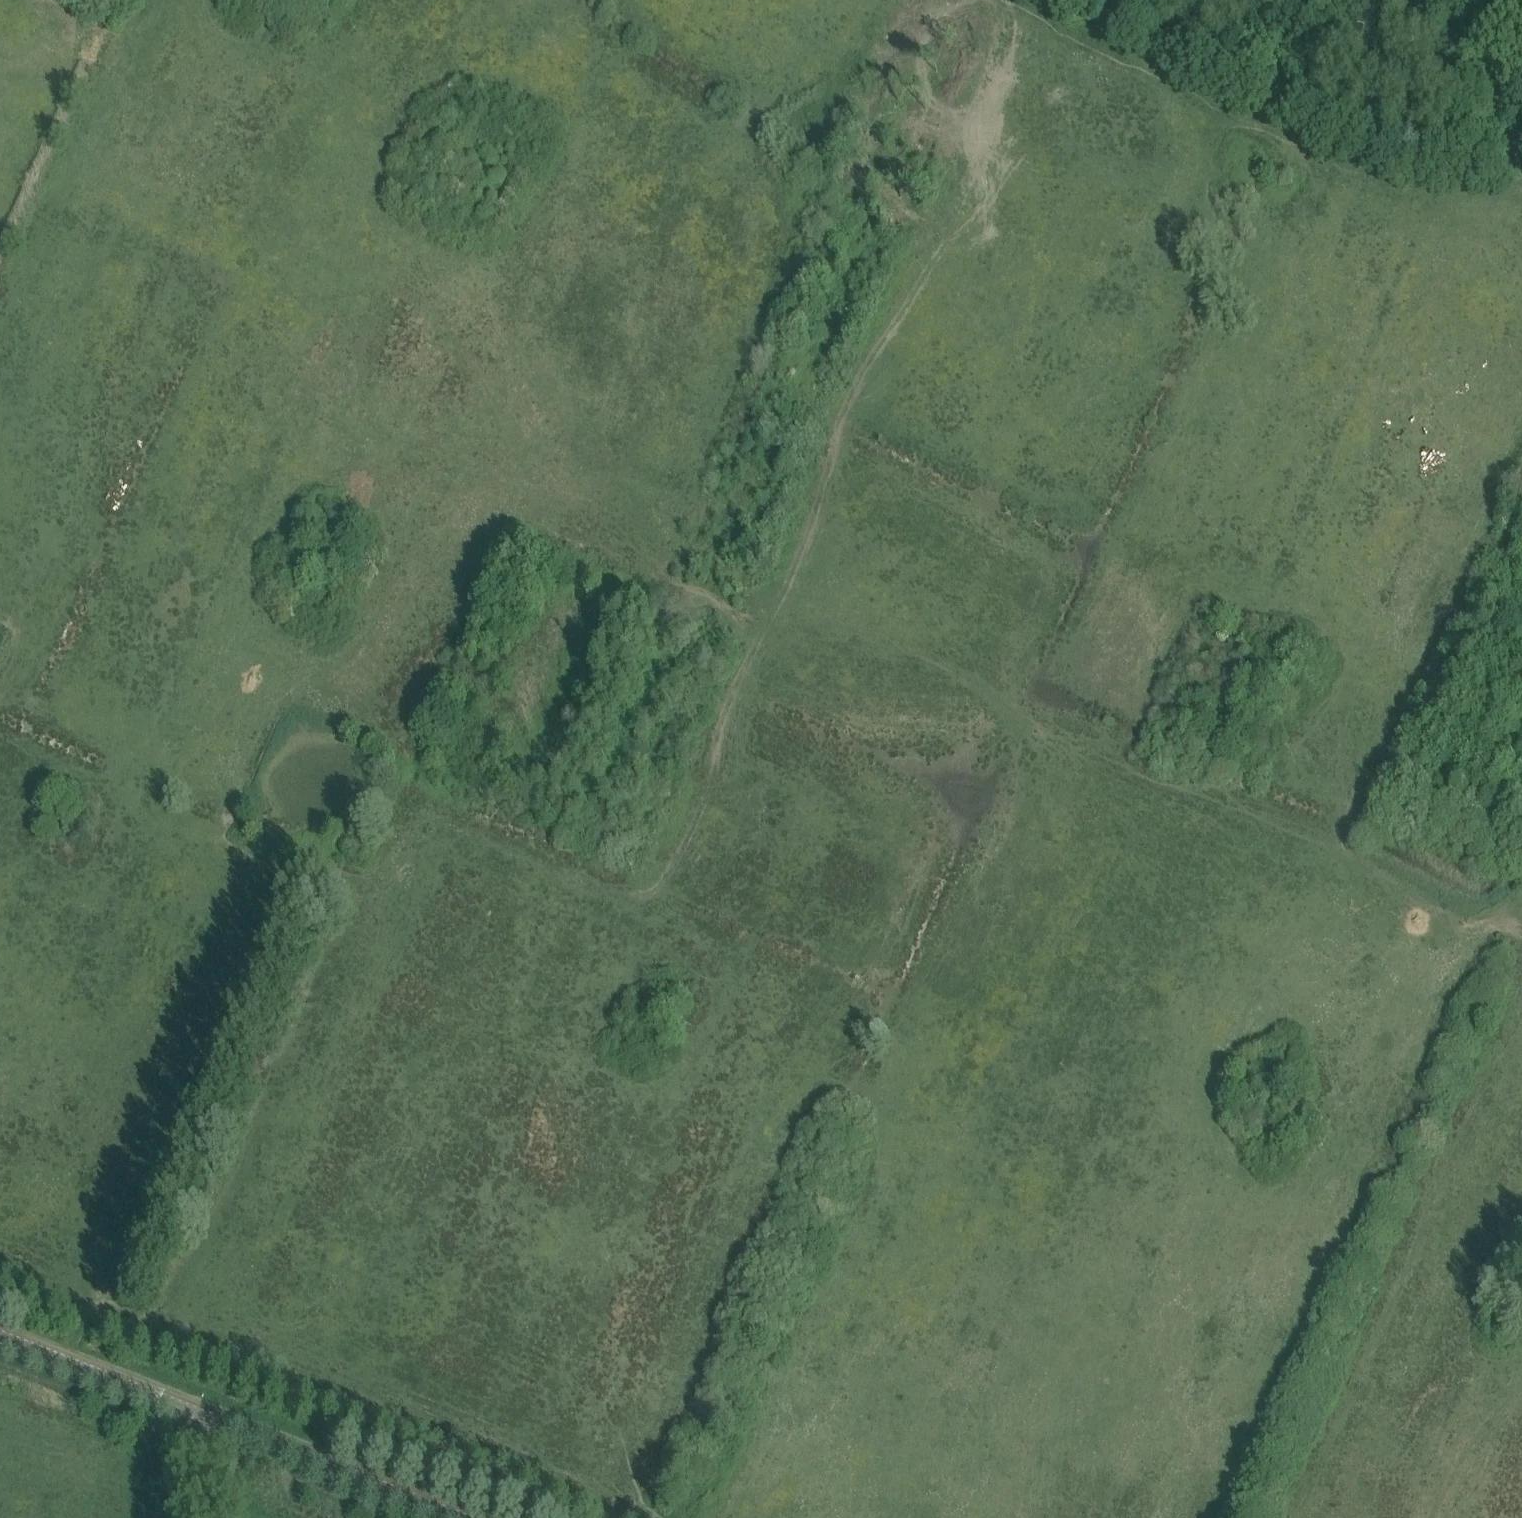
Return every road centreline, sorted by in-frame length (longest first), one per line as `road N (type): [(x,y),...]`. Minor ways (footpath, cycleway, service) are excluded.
road 1 (tertiary): [(458,1517),(0,1336)]
road 2 (track): [(1108,0),(1382,140),(1521,139)]

